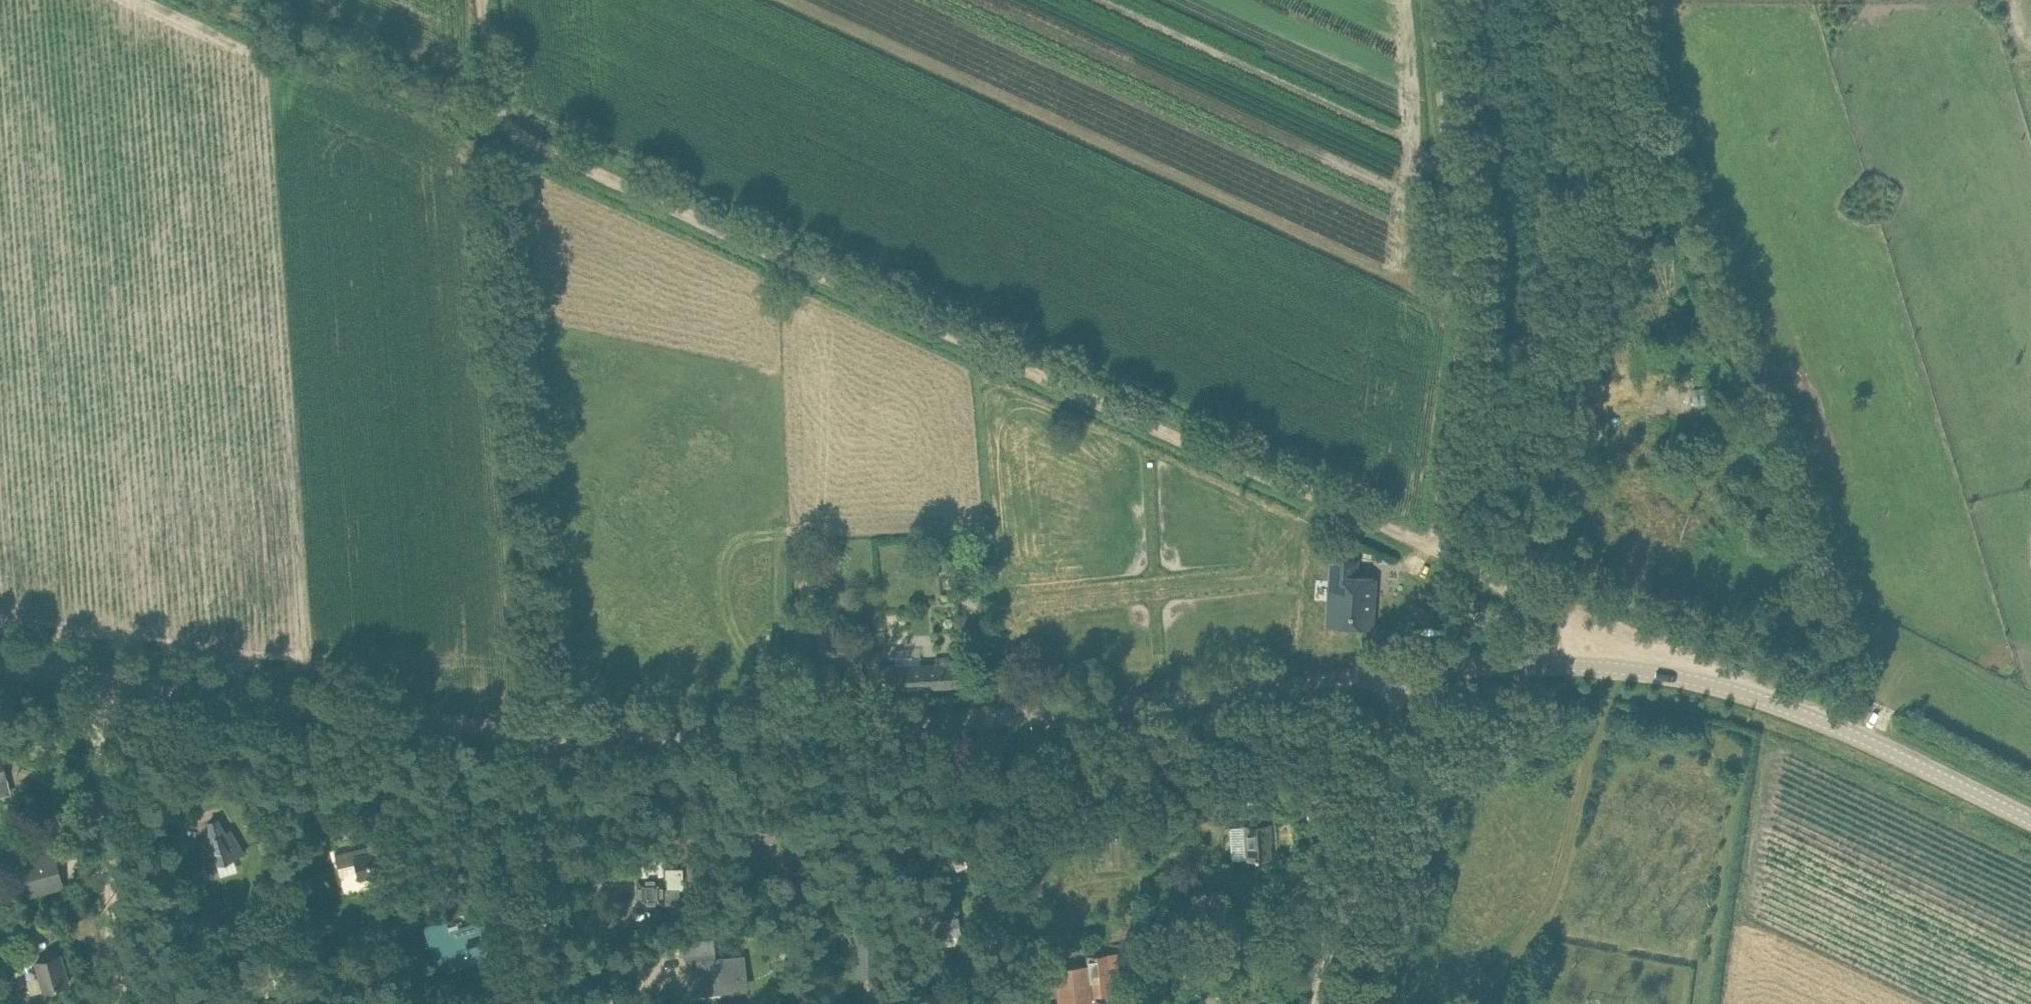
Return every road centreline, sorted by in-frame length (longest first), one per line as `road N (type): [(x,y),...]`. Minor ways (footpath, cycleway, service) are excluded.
road 1 (tertiary): [(1403,672),(934,723),(719,734),(408,719),(0,664)]
road 2 (track): [(1436,549),(207,0)]
road 3 (tertiary): [(2030,819),(1816,718),(1727,688),(1603,666),(1403,672)]
road 4 (track): [(1436,0),(1468,360),(1436,549)]
road 5 (unclassified): [(1322,1003),(1403,672)]
road 6 (track): [(121,1003),(98,751),(102,679)]
road 7 (track): [(545,730),(559,1003)]
road 8 (track): [(1644,671),(1527,595),(1436,549)]
road 9 (track): [(487,0),(497,130)]

